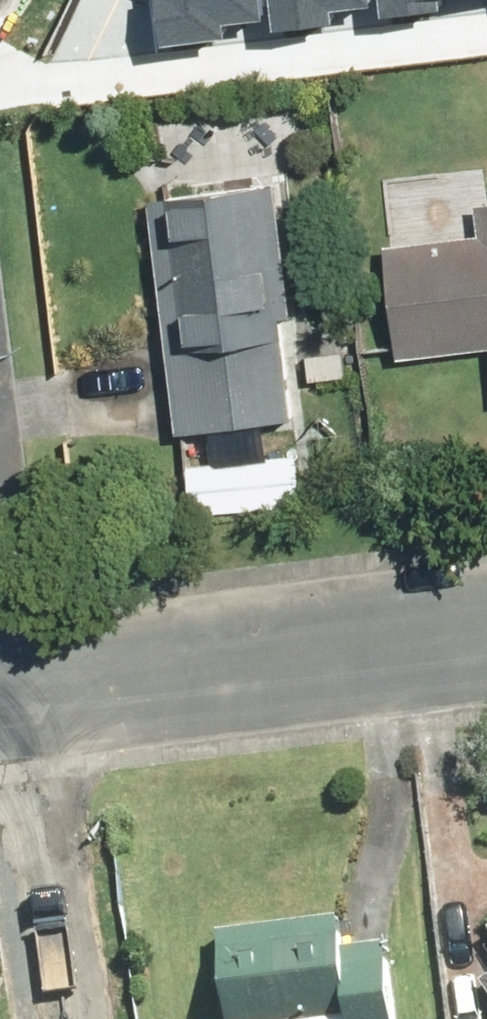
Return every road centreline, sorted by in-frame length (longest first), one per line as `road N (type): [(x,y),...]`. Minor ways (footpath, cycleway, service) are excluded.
road 1 (residential): [(486,632),(1,699)]
road 2 (residential): [(51,1018),(1,699)]

